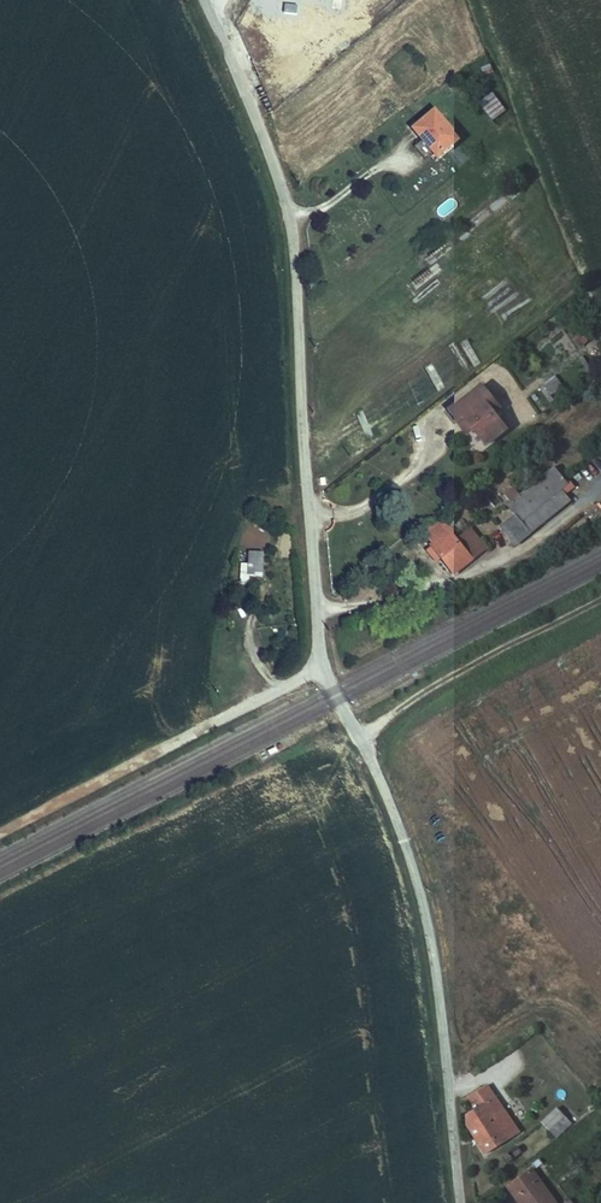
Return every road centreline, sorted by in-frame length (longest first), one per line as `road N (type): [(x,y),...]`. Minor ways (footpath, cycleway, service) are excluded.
road 1 (unclassified): [(461,1202),(419,889),(321,654),(291,215),(205,0)]
road 2 (track): [(0,833),(324,668)]
road 3 (track): [(360,740),(422,693),(600,599)]

